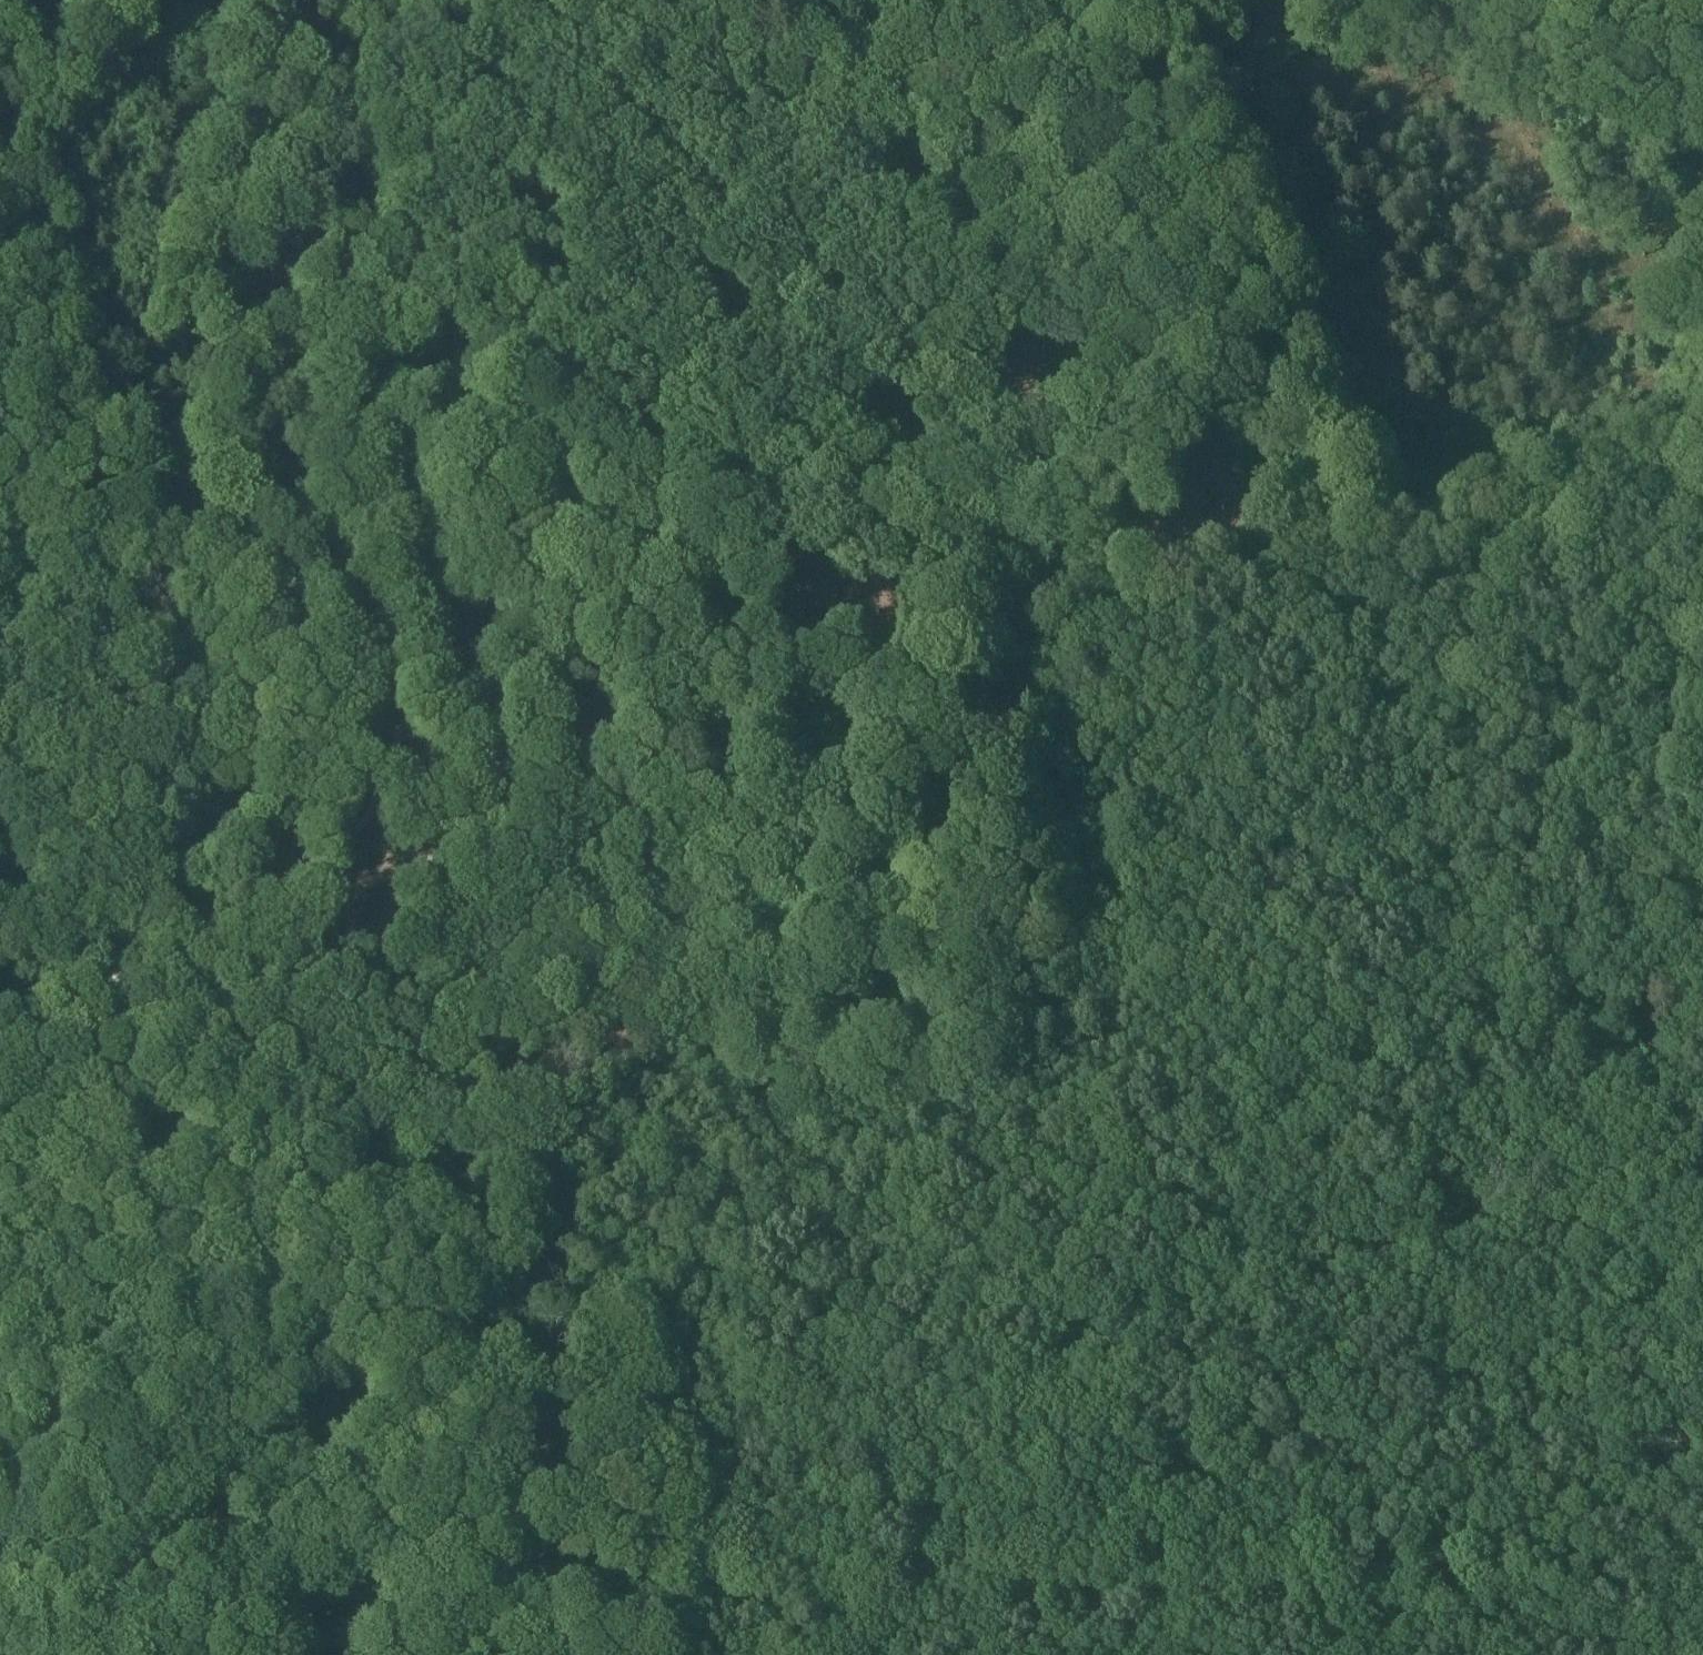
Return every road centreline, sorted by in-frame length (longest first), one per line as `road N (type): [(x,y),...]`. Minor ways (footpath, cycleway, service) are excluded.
road 1 (track): [(307,911),(1702,413)]
road 2 (track): [(0,40),(307,911)]
road 3 (track): [(531,1565),(307,911)]
road 4 (track): [(0,1016),(307,911)]

